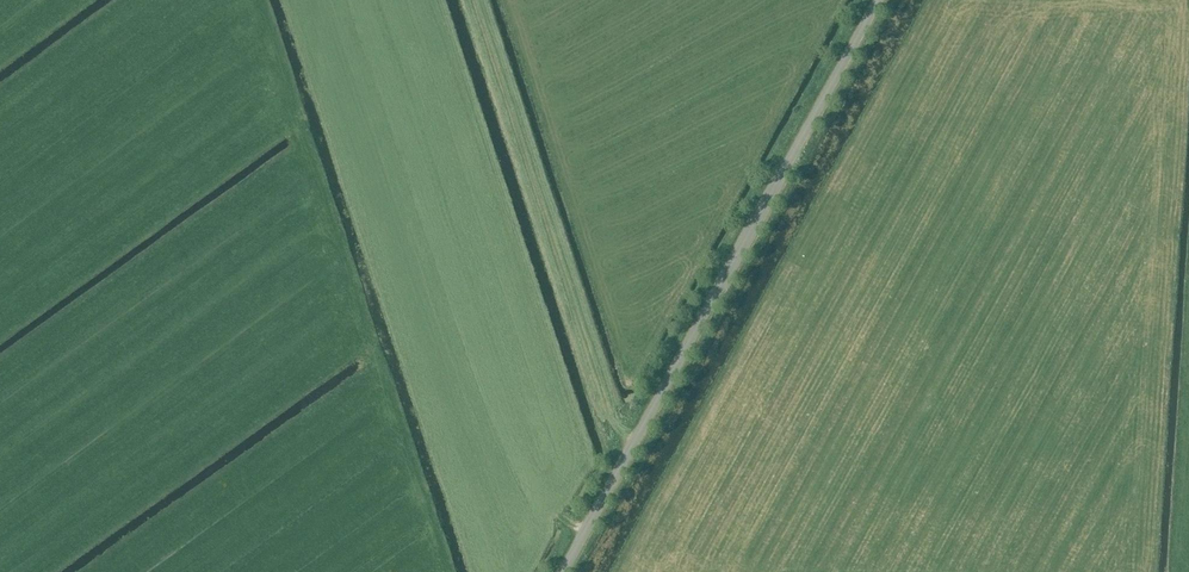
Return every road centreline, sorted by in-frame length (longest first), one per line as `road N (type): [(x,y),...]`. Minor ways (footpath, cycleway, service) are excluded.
road 1 (tertiary): [(564,571),(878,0)]

